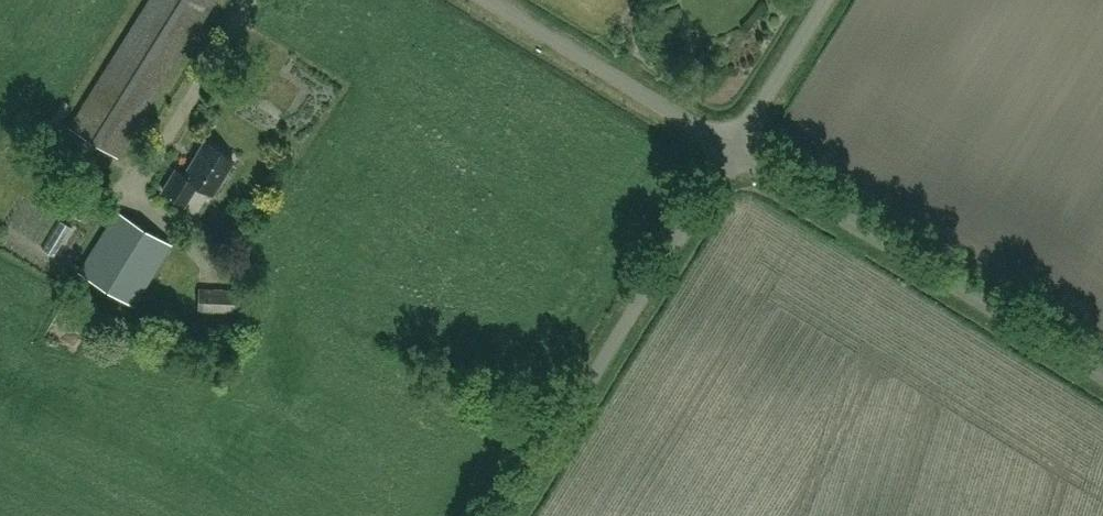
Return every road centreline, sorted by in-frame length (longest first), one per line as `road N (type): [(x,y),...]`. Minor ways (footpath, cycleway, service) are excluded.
road 1 (unclassified): [(1102,374),(733,148)]
road 2 (unclassified): [(505,515),(733,148)]
road 3 (unclassified): [(733,148),(487,0)]
road 4 (unclassified): [(733,148),(825,0)]

